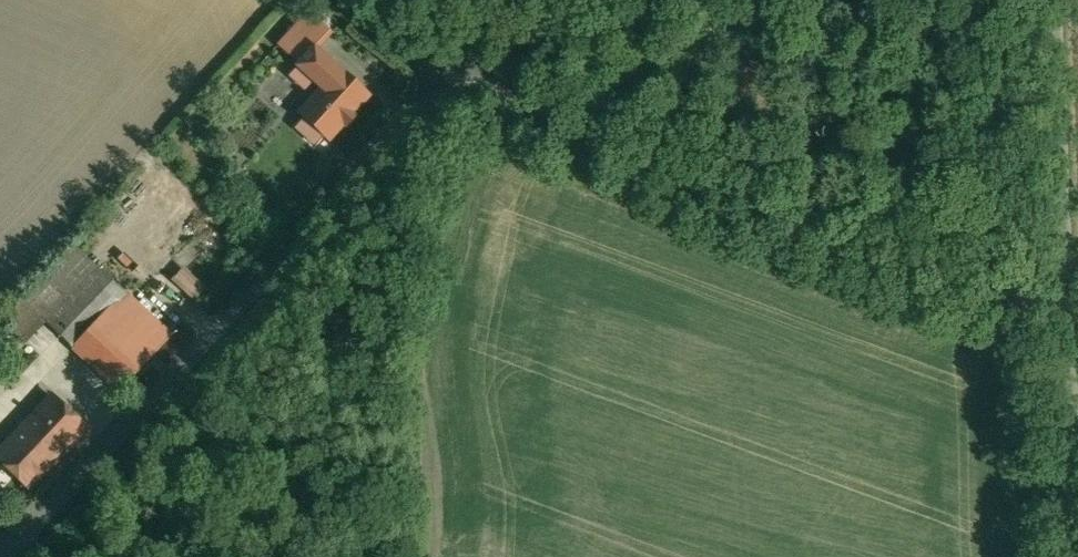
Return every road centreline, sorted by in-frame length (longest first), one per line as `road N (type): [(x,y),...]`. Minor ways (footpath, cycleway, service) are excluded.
road 1 (unclassified): [(8,556),(452,73),(1071,322)]
road 2 (unclassified): [(1071,322),(1056,0)]
road 3 (unclassified): [(1077,488),(1071,322)]

